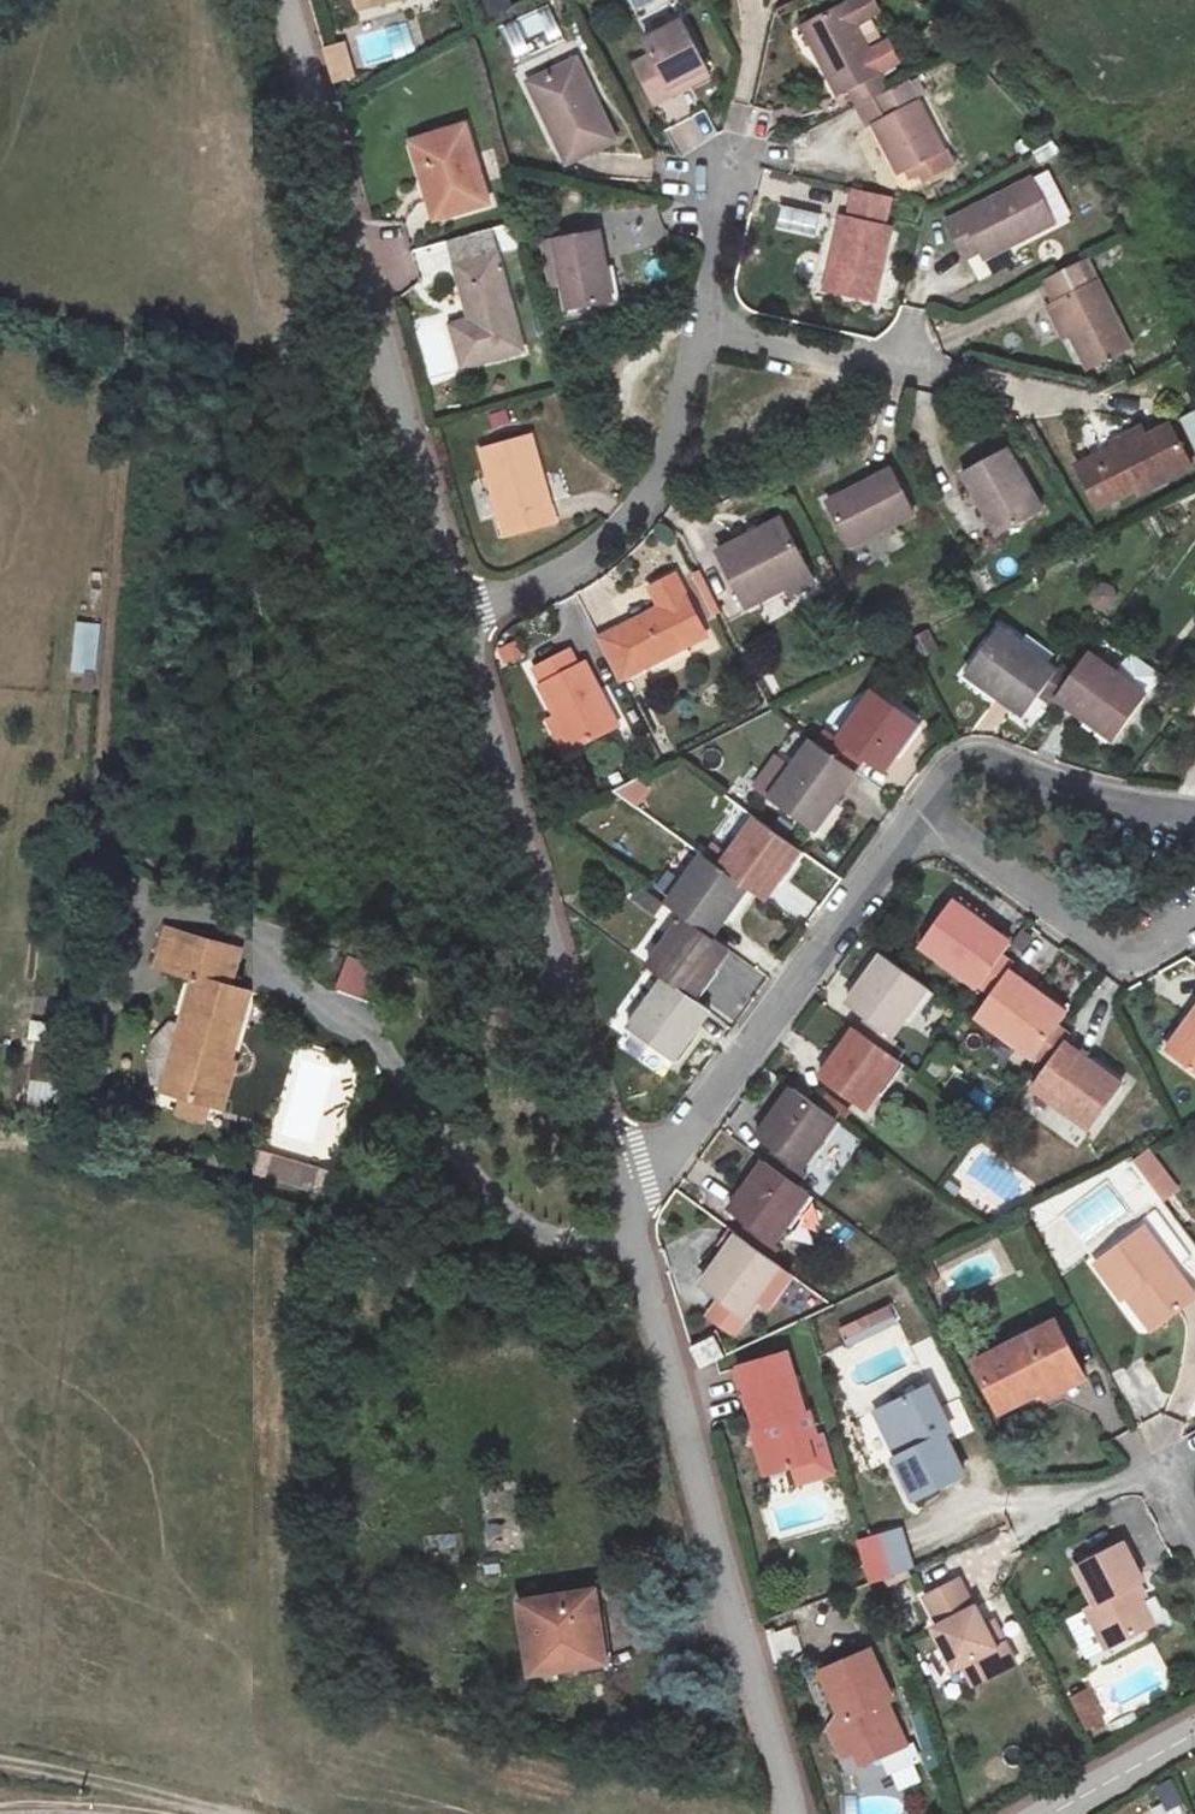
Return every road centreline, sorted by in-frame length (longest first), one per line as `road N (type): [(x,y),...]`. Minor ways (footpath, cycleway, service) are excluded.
road 1 (residential): [(791,1813),(625,1192)]
road 2 (residential): [(453,614),(348,275),(278,0)]
road 3 (residential): [(625,1192),(453,614)]
road 4 (residential): [(625,1192),(916,819)]
road 5 (residential): [(453,614),(581,565),(630,517),(665,467),(693,326)]
road 6 (residential): [(916,819),(969,764),(1114,809),(1194,819)]
road 7 (residential): [(944,378),(693,326)]
road 8 (residential): [(1108,947),(916,819)]
road 9 (residential): [(1034,1521),(1161,1465),(1194,1529)]
road 10 (residential): [(1048,1813),(1194,1729)]
road 11 (residential): [(693,326),(724,168)]

